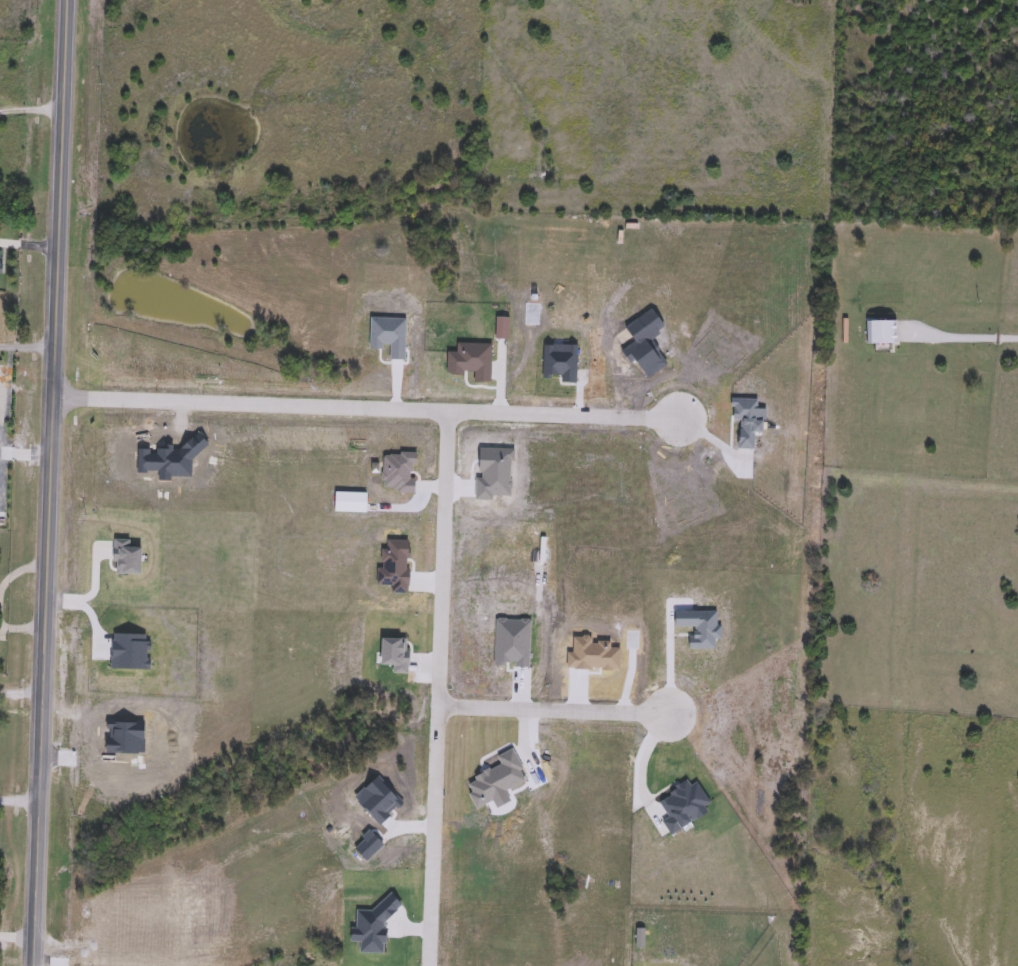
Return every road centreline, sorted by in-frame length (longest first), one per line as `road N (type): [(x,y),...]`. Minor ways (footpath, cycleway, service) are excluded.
road 1 (tertiary): [(34,965),(66,0)]

